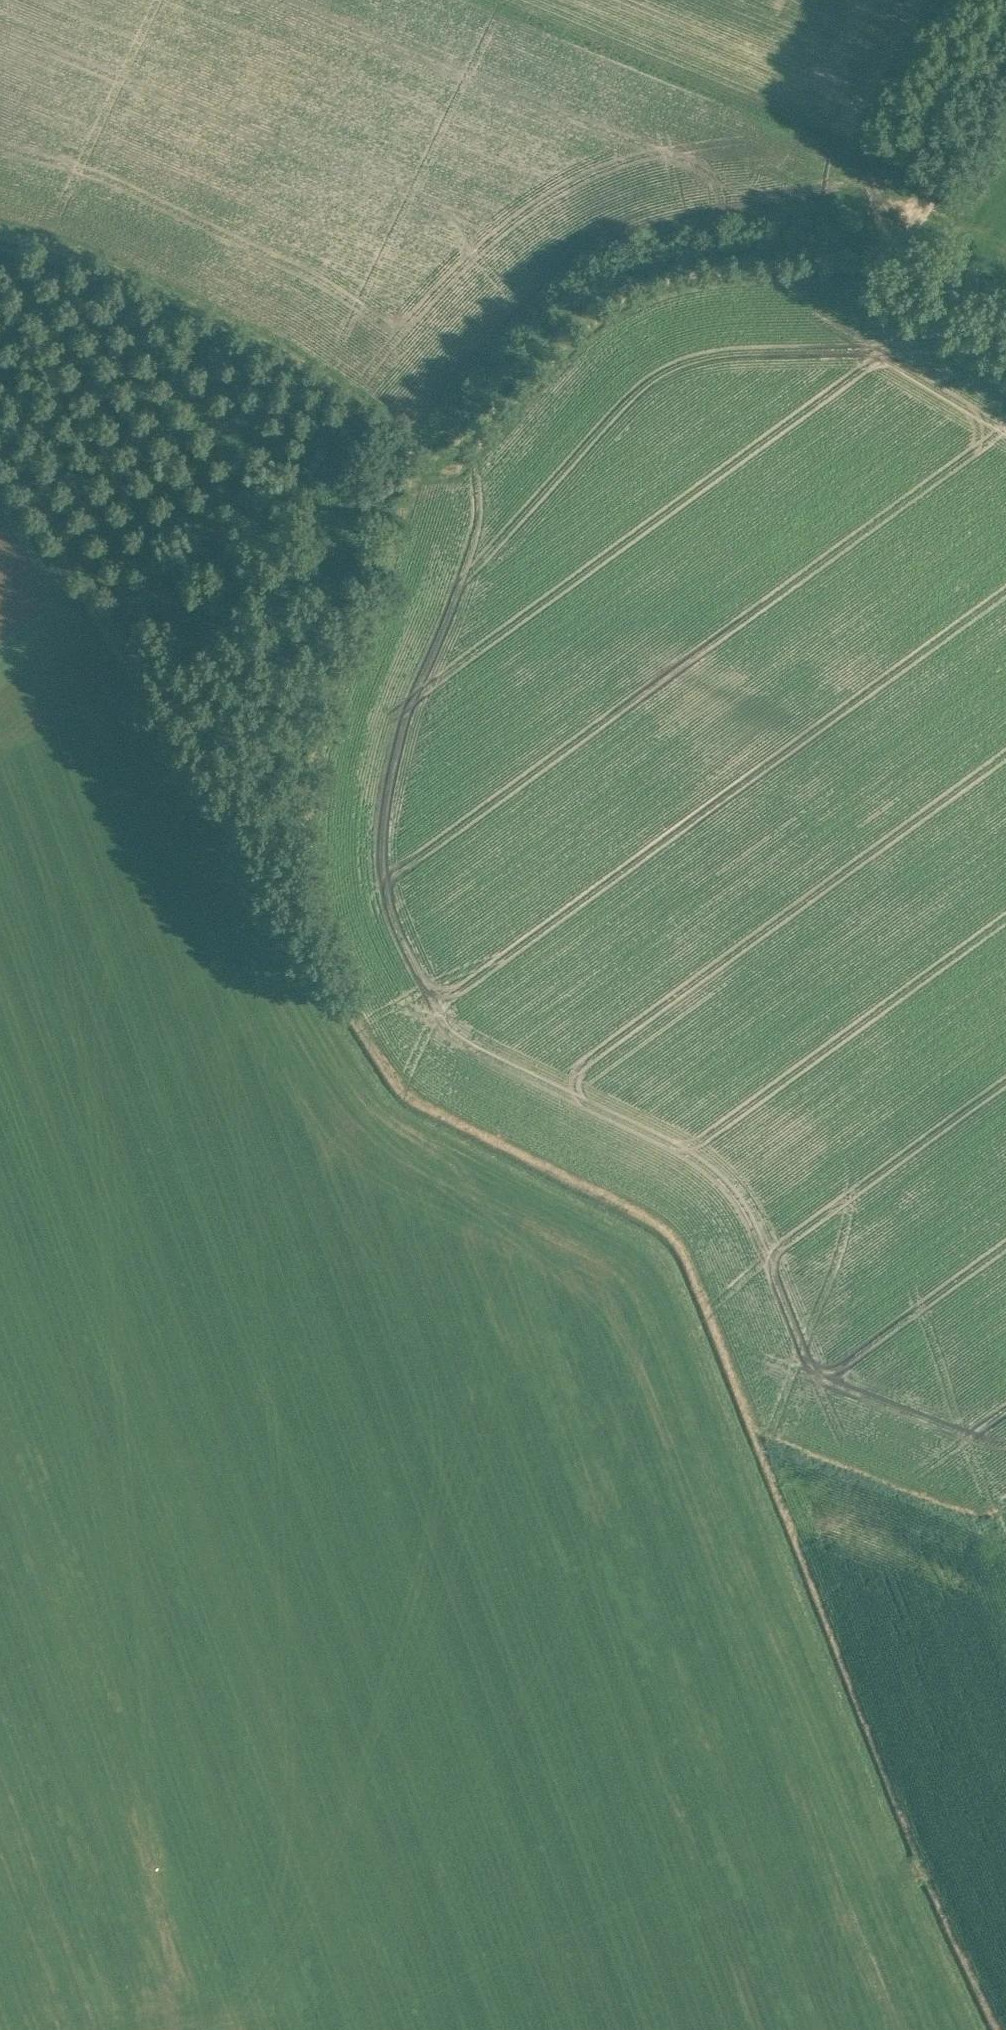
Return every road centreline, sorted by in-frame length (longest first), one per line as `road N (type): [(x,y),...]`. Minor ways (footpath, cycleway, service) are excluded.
road 1 (track): [(1005,324),(919,272),(902,244)]

